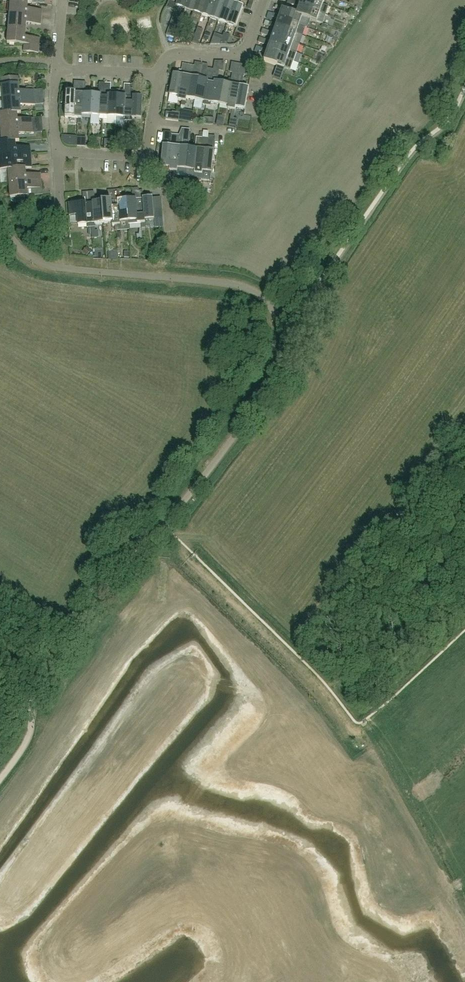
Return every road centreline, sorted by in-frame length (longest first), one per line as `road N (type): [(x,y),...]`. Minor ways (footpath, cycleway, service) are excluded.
road 1 (residential): [(187,497),(280,365),(283,332),(270,304),(229,283),(40,262),(0,214)]
road 2 (track): [(164,524),(92,604),(27,700)]

